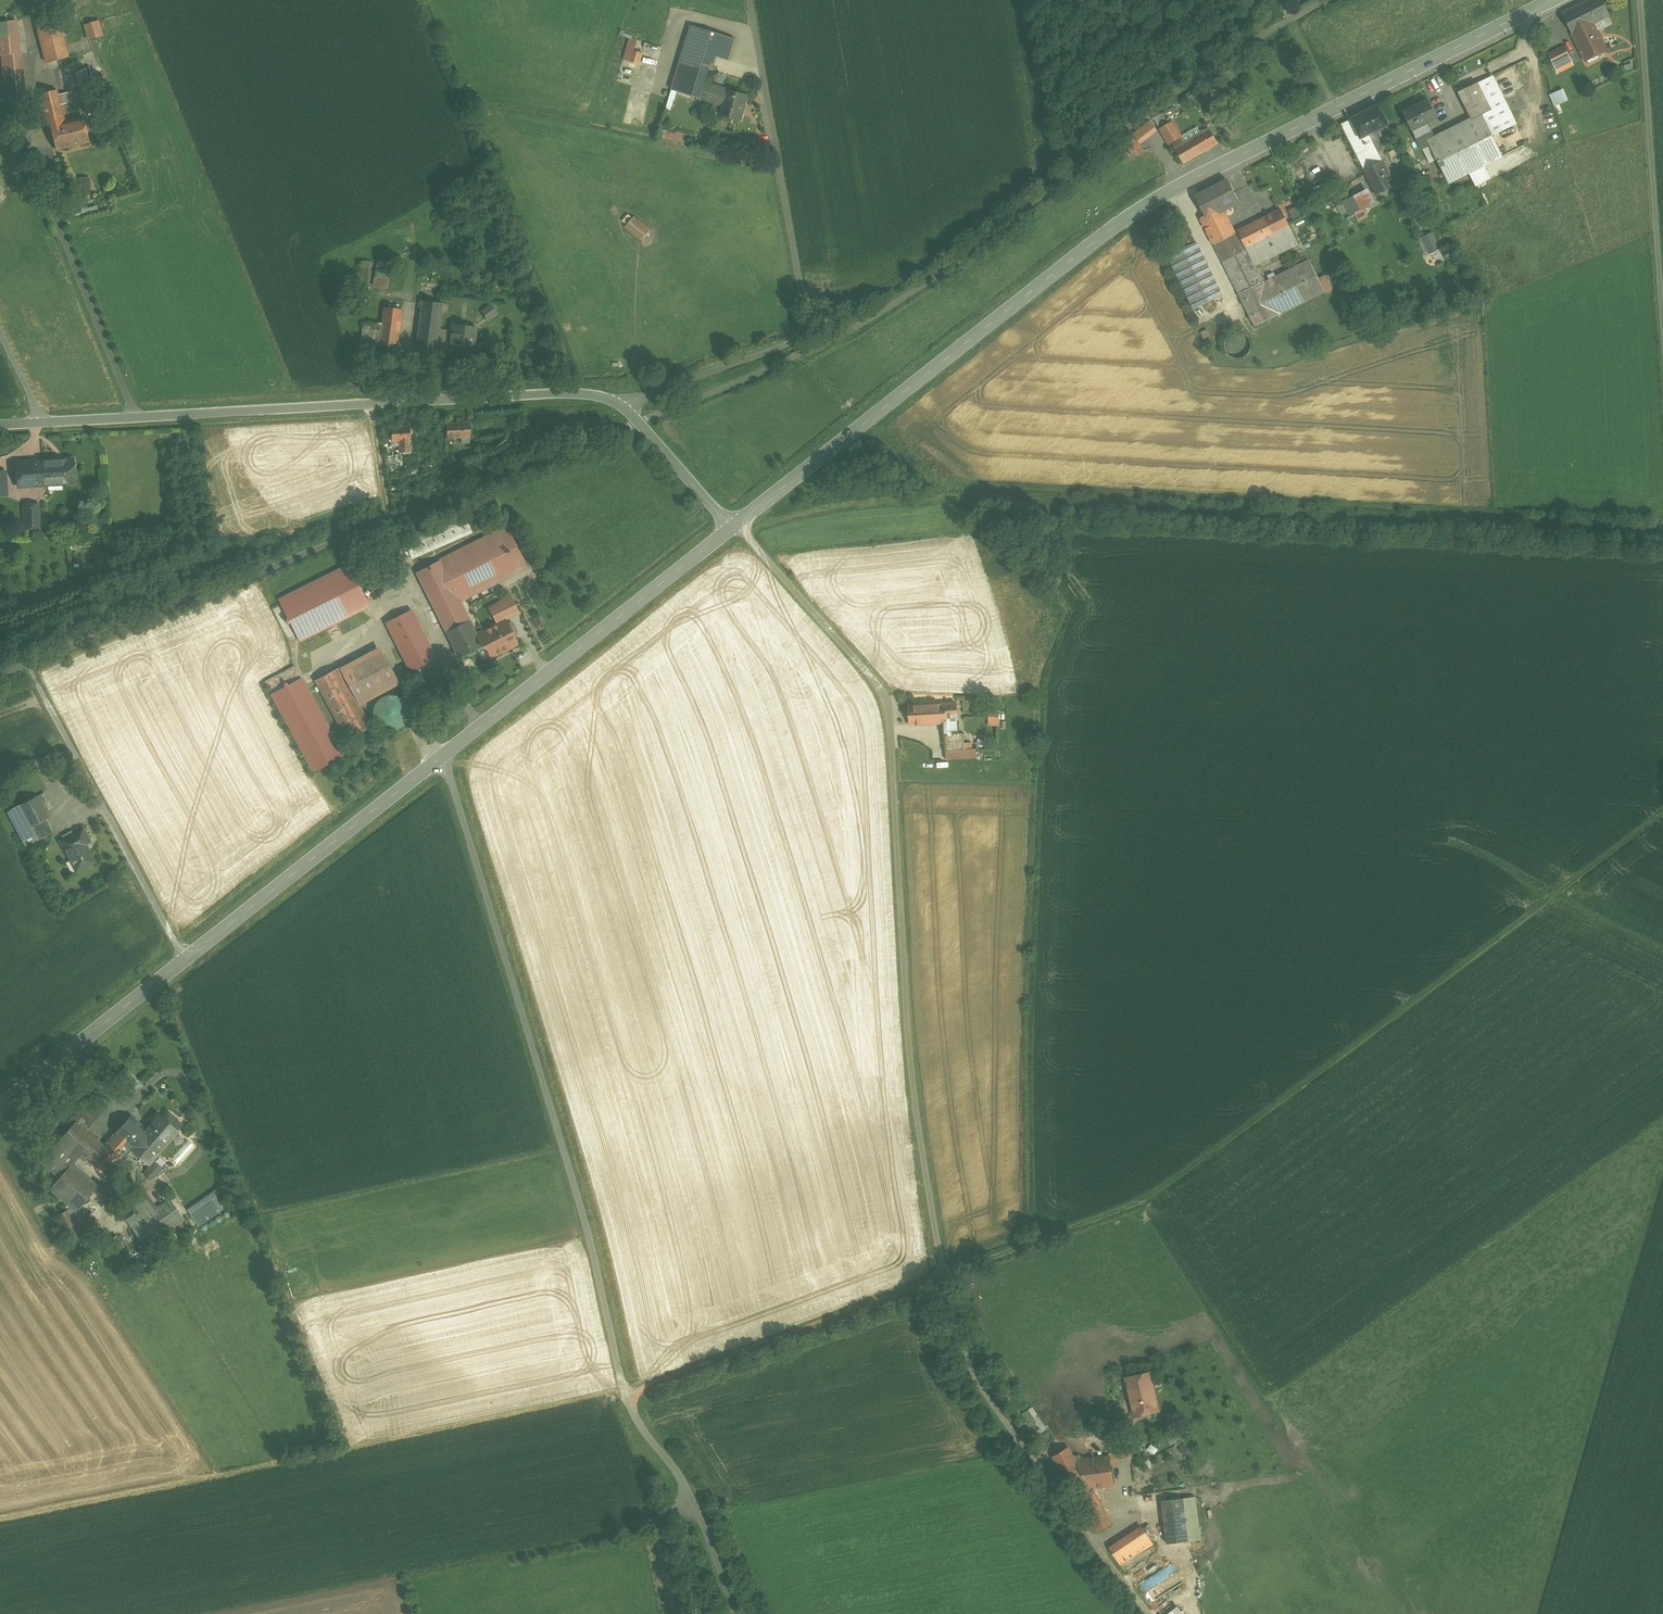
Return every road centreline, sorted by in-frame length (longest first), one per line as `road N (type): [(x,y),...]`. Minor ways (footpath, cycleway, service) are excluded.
road 1 (track): [(1093,1547),(973,1373),(944,1276),(916,1117),(885,697),(738,523)]
road 2 (tertiary): [(1552,0),(1122,221),(732,528)]
road 3 (unclassified): [(737,1613),(685,1482),(626,1397),(590,1236),(440,757)]
road 4 (tertiary): [(732,528),(627,411),(595,396),(38,422)]
road 5 (tertiary): [(440,757),(0,1105)]
road 6 (track): [(627,411),(648,394),(778,348),(803,326),(749,0)]
road 7 (tertiary): [(732,528),(440,757)]
road 8 (track): [(186,958),(28,665)]

